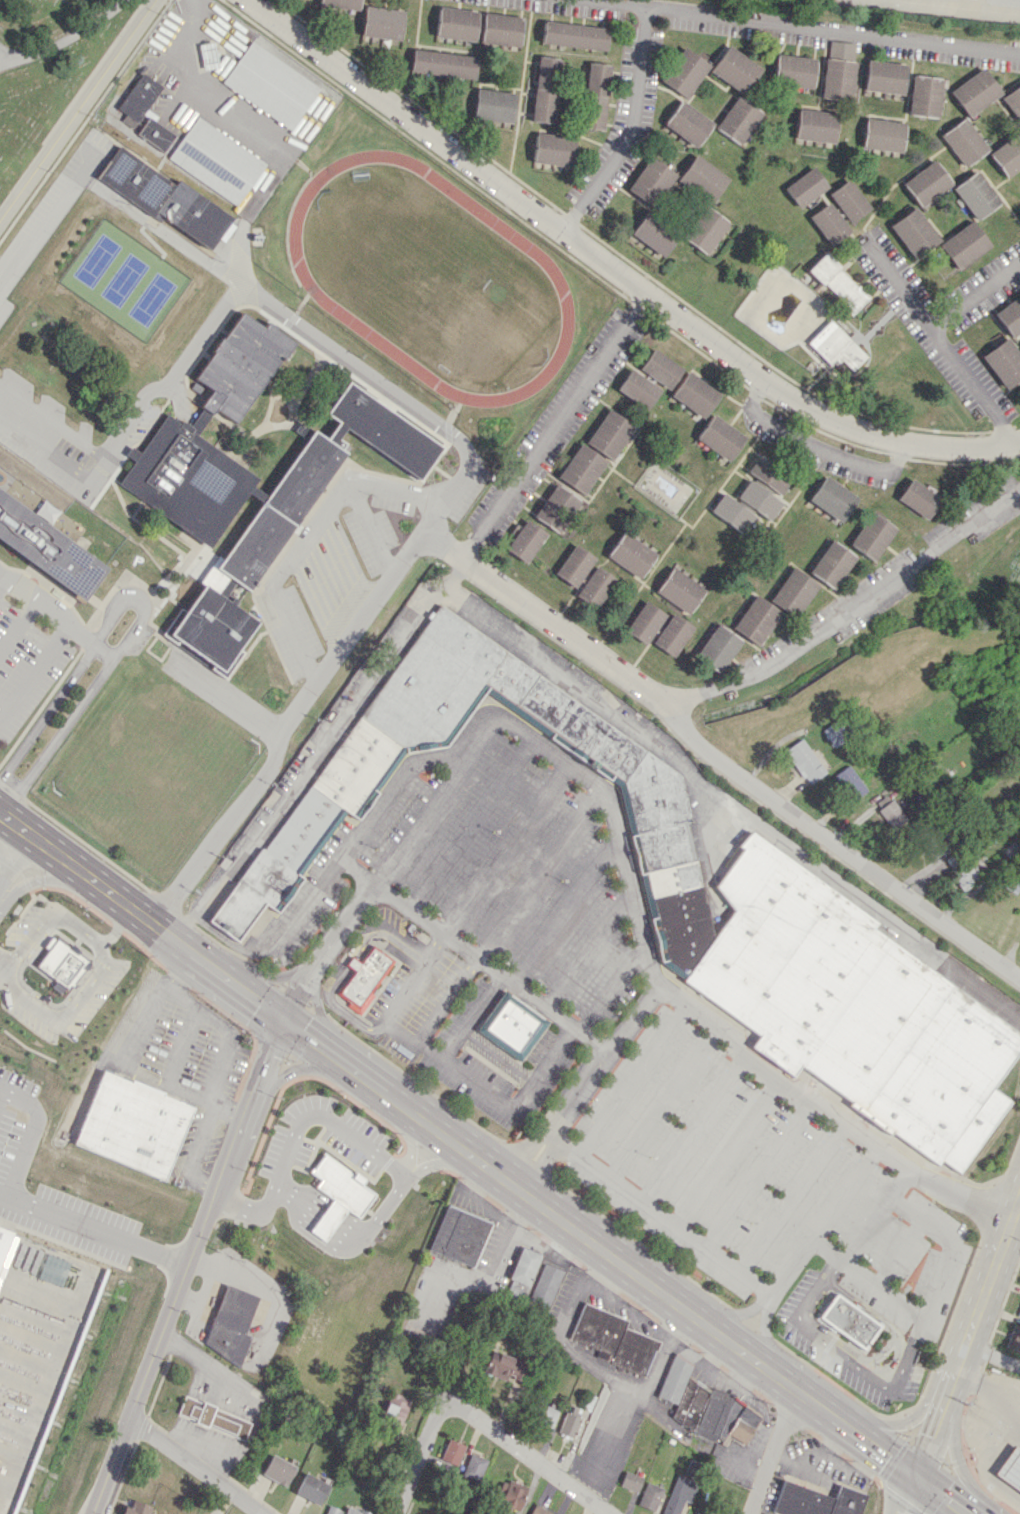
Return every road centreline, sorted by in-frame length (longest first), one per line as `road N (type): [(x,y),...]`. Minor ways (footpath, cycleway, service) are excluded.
road 1 (primary): [(0,811),(827,1419)]
road 2 (residential): [(1019,444),(934,447),(868,434),(802,406),(249,0)]
road 3 (residential): [(1019,978),(697,747),(668,707),(462,555)]
road 4 (tertiary): [(93,1513),(281,1020)]
road 5 (residential): [(668,707),(753,677),(1007,498),(1016,478),(1013,446)]
road 6 (residential): [(1019,55),(589,0)]
road 7 (residential): [(462,555),(642,292)]
road 8 (residential): [(0,225),(155,0)]
road 9 (residential): [(559,232),(637,118),(647,7)]
road 10 (residential): [(1013,446),(871,244)]
road 11 (secondary): [(949,1384),(1019,1194)]
road 12 (residential): [(609,1513),(464,1410),(445,1412)]
road 13 (residential): [(259,1513),(130,1422)]
road 14 (tertiary): [(243,1120),(295,1071),(362,1079)]
road 15 (secondary): [(949,1384),(906,1421),(827,1419)]
road 16 (residential): [(750,1513),(792,1393)]

